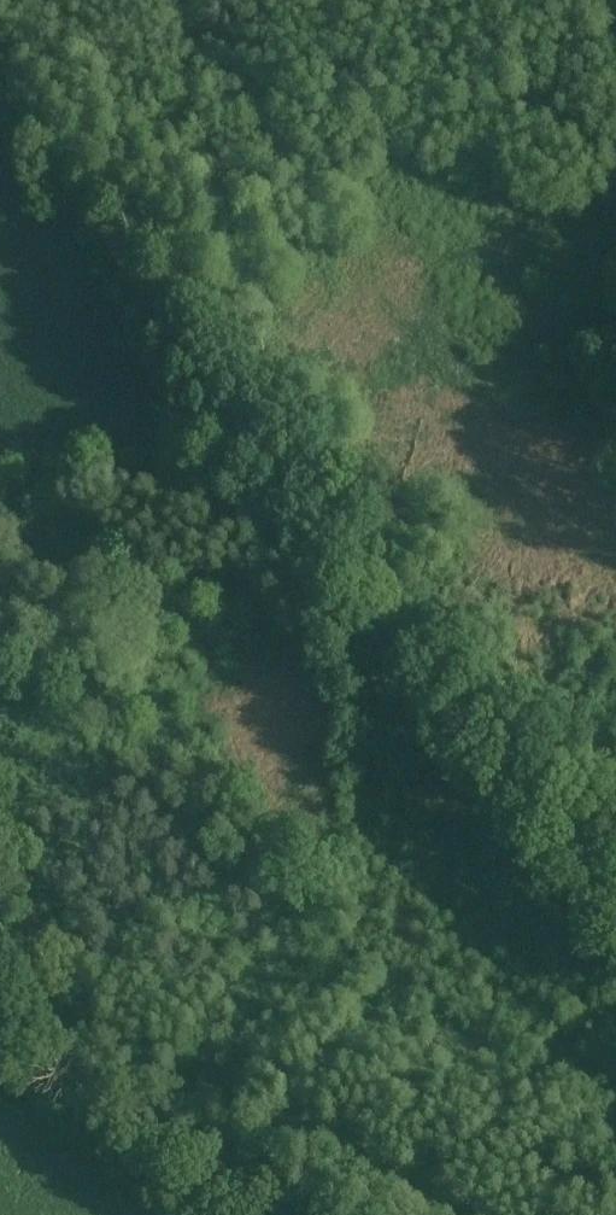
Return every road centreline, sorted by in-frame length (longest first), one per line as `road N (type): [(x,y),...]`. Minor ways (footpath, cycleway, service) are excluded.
road 1 (track): [(0,91),(240,415),(615,893)]

